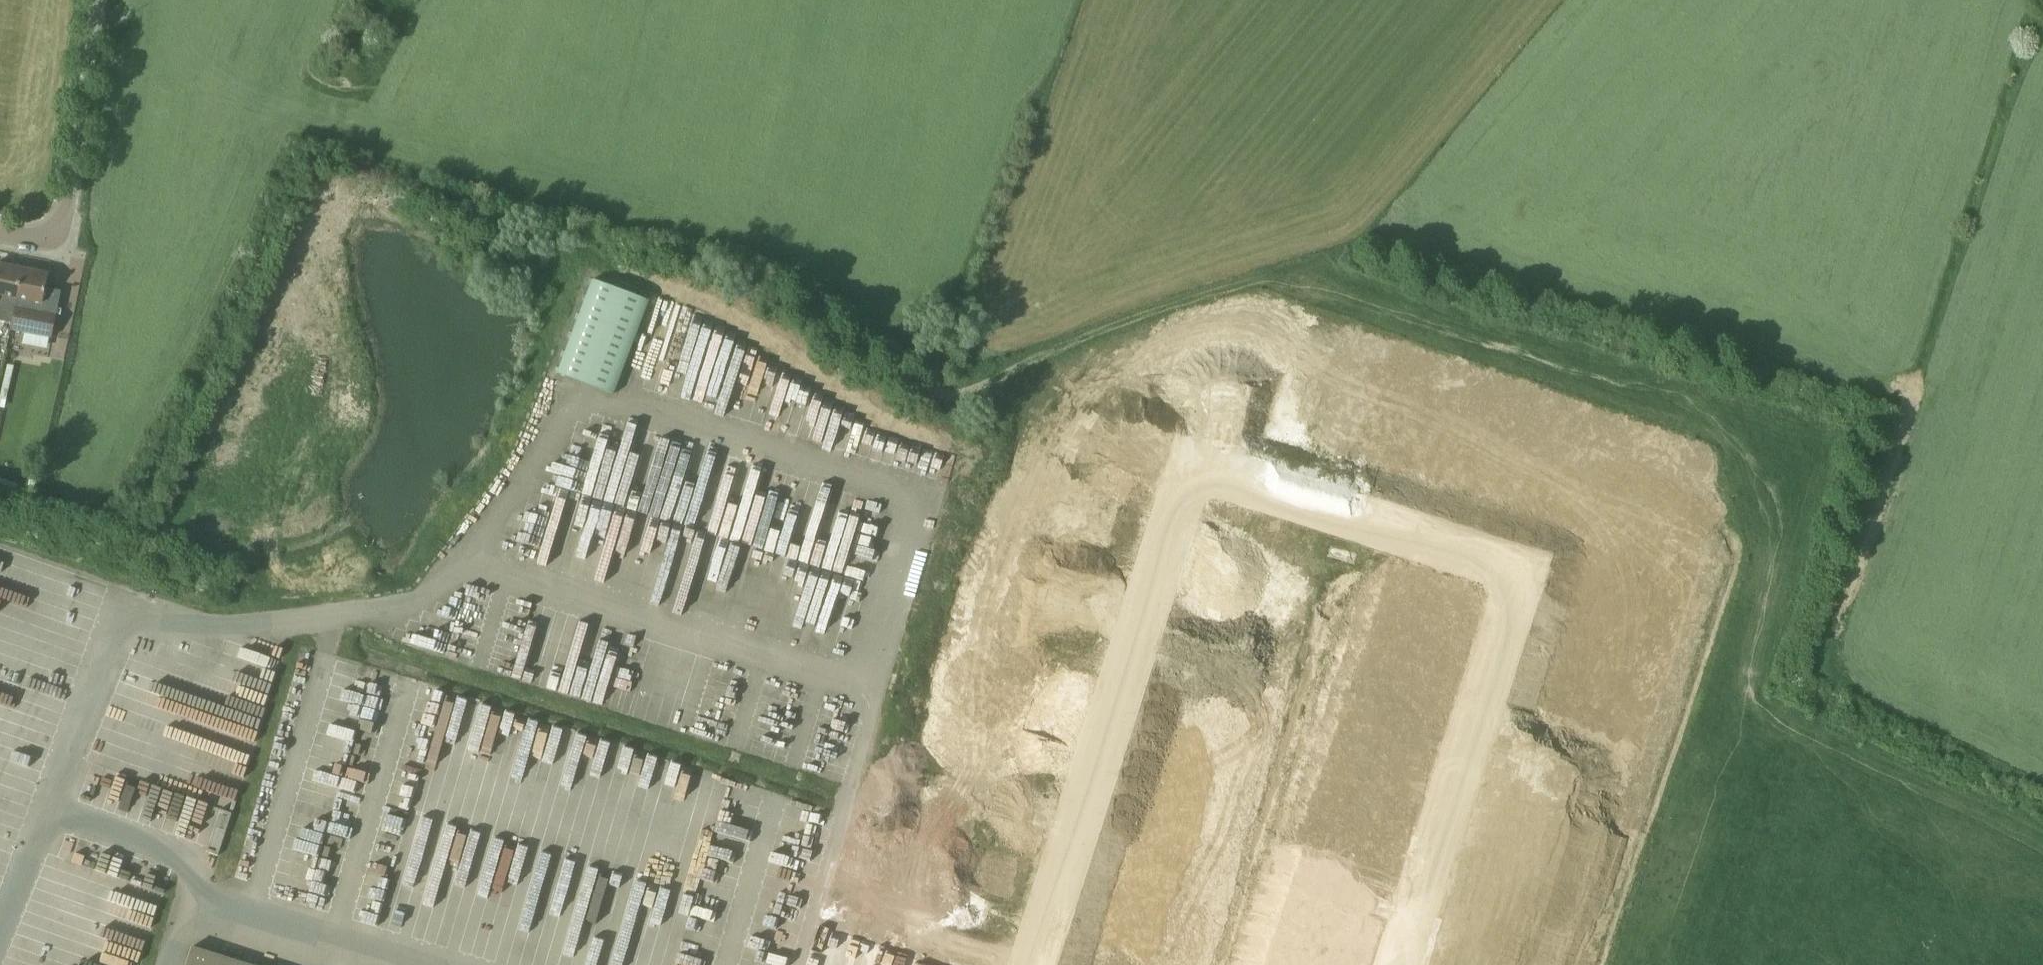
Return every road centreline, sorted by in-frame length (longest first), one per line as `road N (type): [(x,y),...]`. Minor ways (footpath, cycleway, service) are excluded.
road 1 (unclassified): [(70,198),(97,0)]

